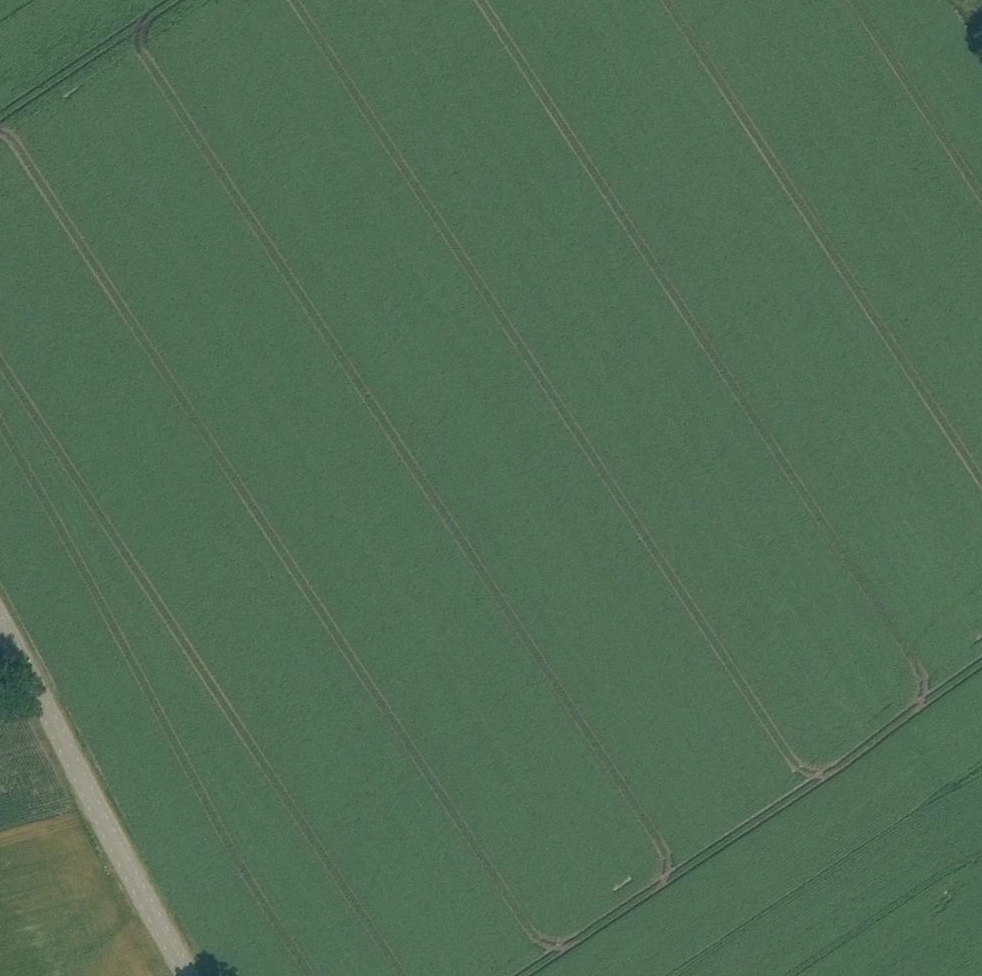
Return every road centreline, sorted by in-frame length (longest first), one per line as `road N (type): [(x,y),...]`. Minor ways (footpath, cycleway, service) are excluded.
road 1 (tertiary): [(188,975),(0,635)]

